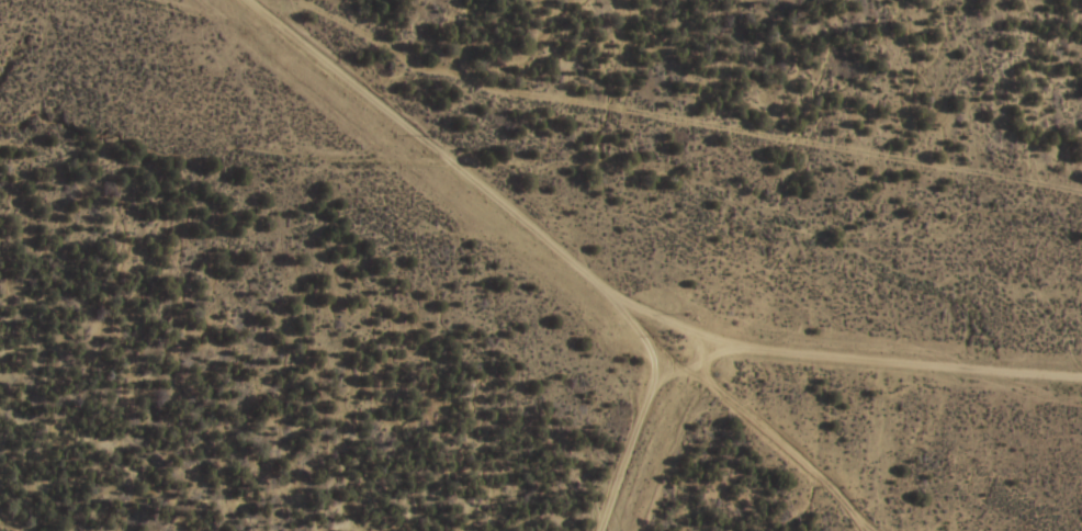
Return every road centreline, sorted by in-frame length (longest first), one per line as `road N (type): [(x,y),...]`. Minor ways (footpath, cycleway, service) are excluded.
road 1 (track): [(318,0),(388,76),(488,120),(1081,205)]
road 2 (residential): [(686,392),(199,0)]
road 3 (residential): [(859,530),(686,392)]

